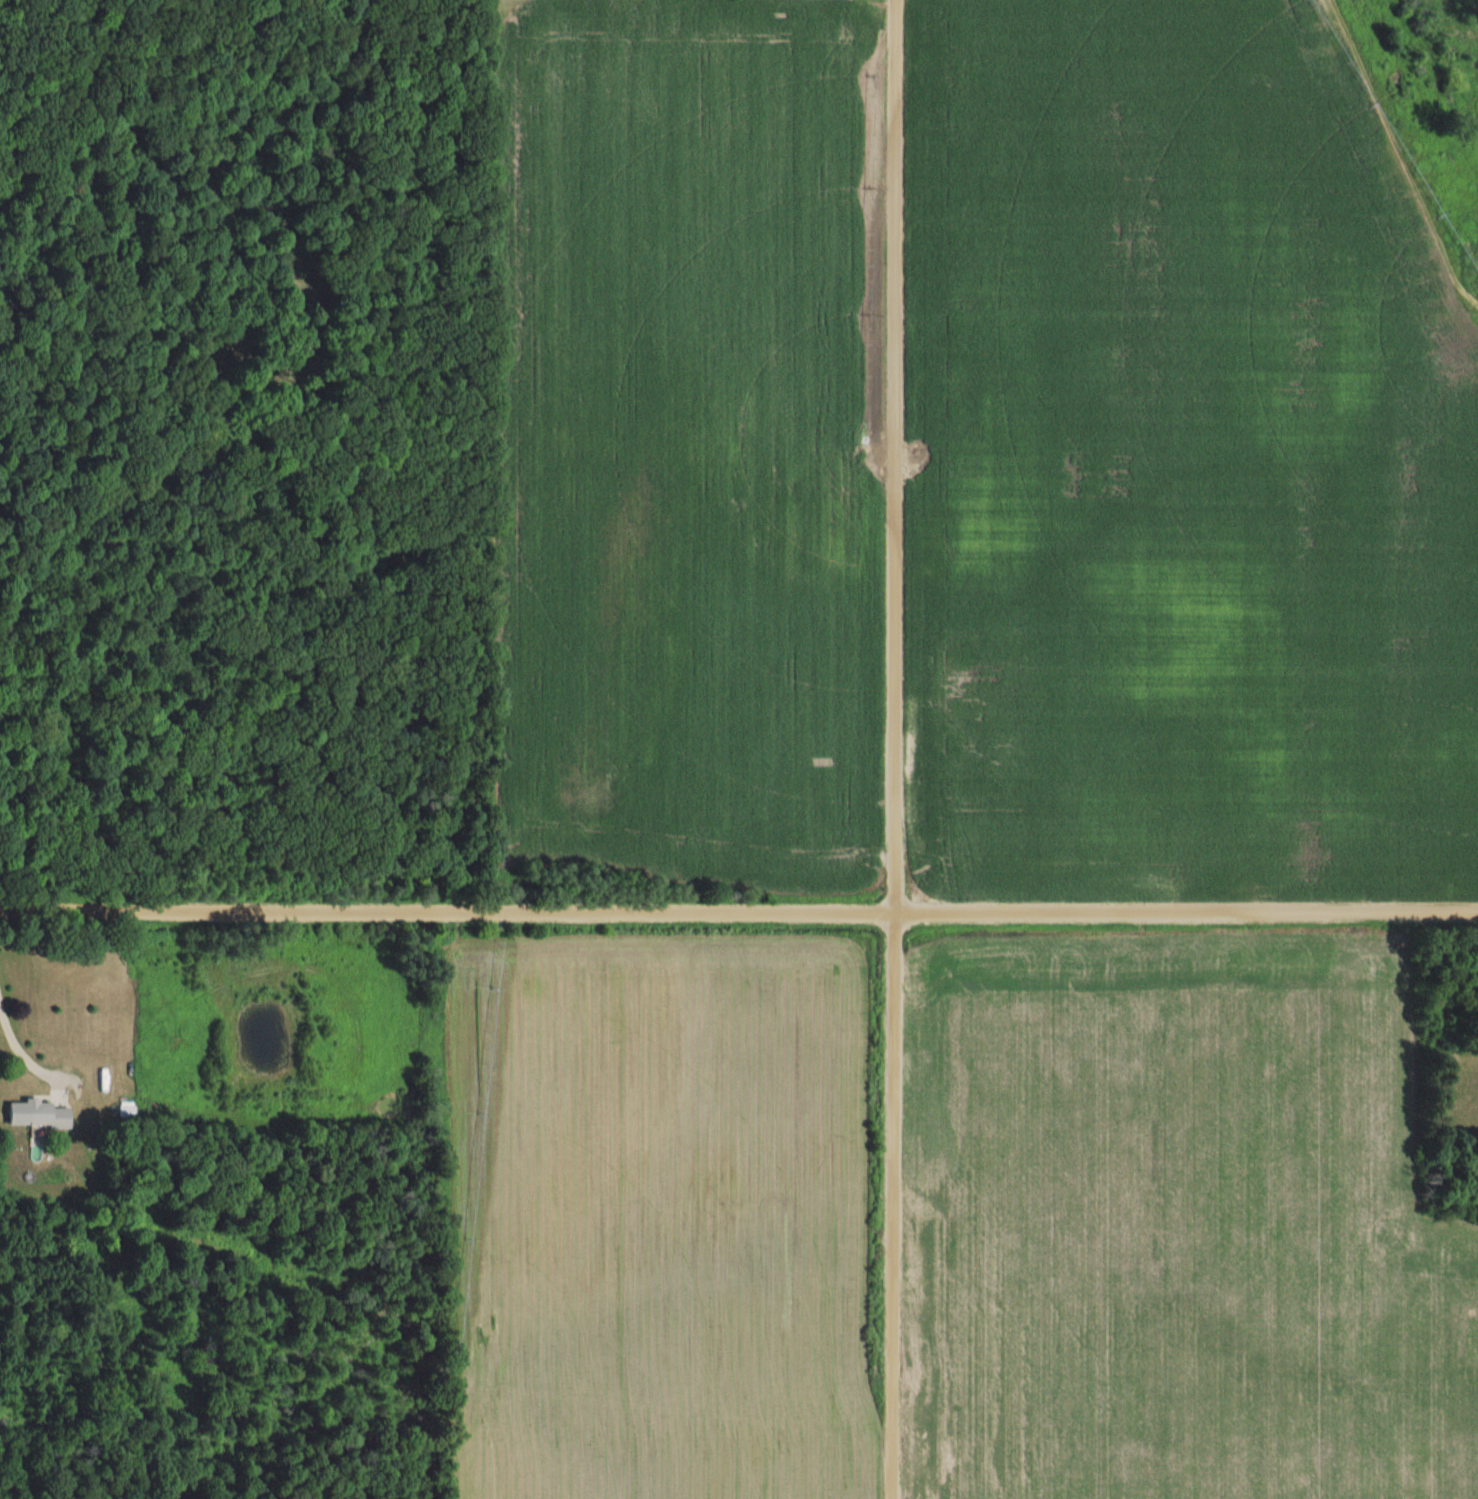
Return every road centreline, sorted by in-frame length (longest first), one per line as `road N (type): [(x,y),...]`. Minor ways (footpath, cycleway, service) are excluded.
road 1 (residential): [(888,1498),(897,0)]
road 2 (residential): [(0,911),(1477,916)]

